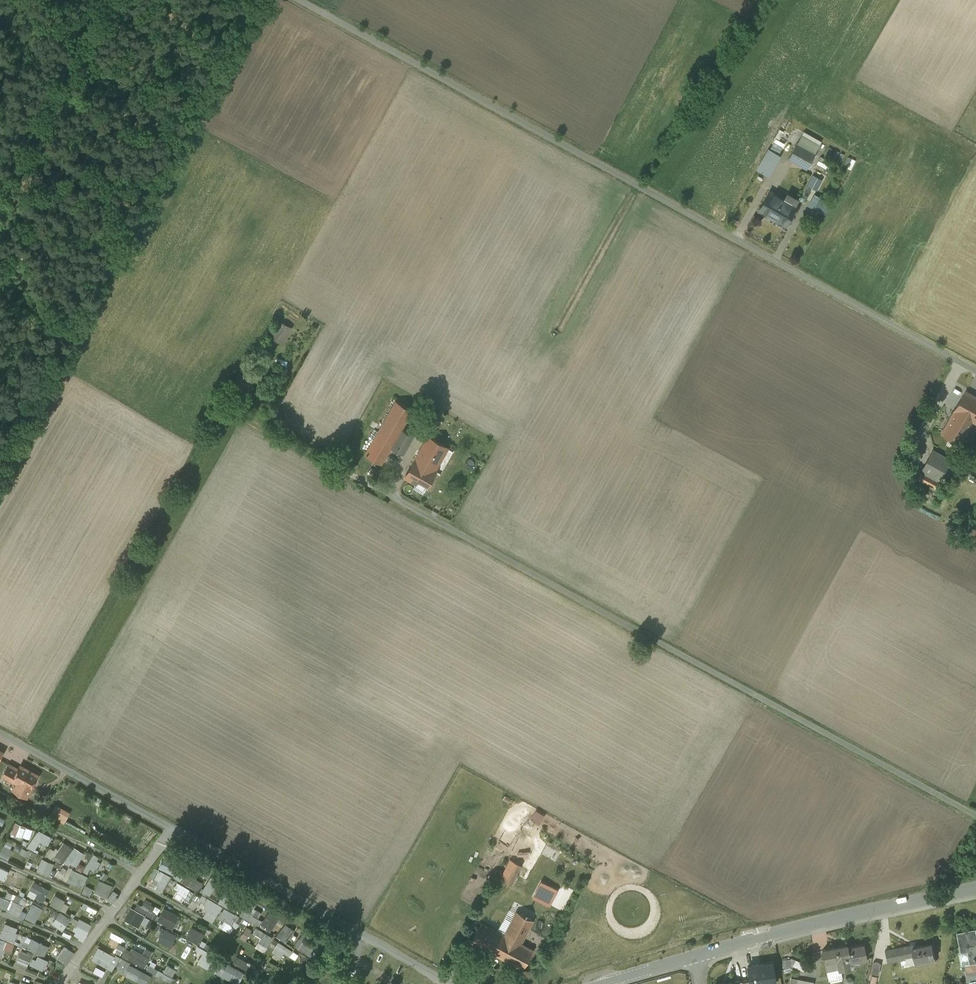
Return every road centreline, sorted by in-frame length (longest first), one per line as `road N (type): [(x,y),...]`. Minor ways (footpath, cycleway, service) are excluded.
road 1 (residential): [(975,371),(308,0)]
road 2 (unclassified): [(975,817),(384,492)]
road 3 (unclassified): [(451,983),(0,732)]
road 4 (tertiary): [(975,887),(696,957)]
road 5 (track): [(384,492),(253,420)]

